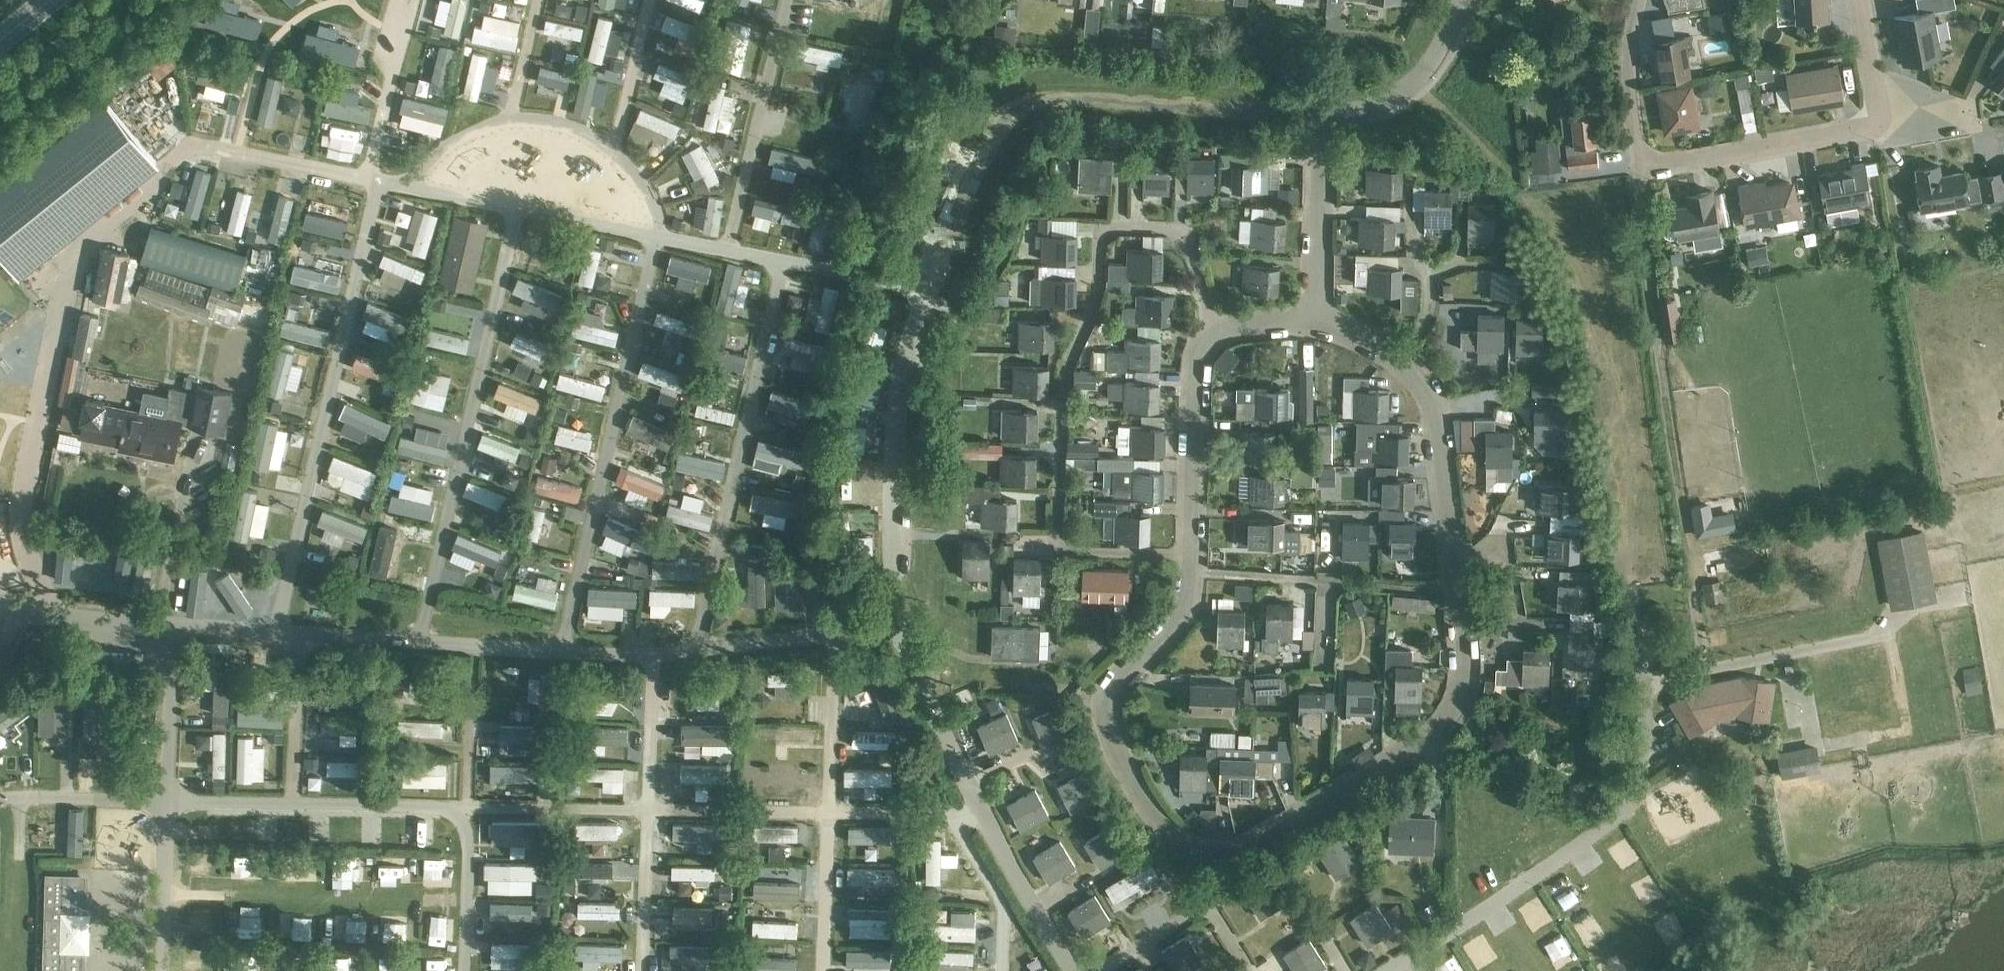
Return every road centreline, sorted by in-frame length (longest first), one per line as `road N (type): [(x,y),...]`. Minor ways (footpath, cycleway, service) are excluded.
road 1 (residential): [(1191,550),(1178,607),(1116,678),(1107,702),(1137,788),(1181,834),(1218,847),(1276,827),(1429,734),(1464,686),(1433,400),(1402,359)]
road 2 (residential): [(1191,550),(1069,547),(1057,539),(1062,394),(1094,306),(1104,231),(1161,227),(1182,235),(1216,330)]
road 3 (residential): [(1643,164),(1857,132),(1875,107)]
road 4 (residential): [(1216,330),(1197,360),(1191,550)]
road 5 (residential): [(1313,313),(1323,114)]
road 6 (residential): [(1323,114),(1369,106),(1406,83),(1441,43),(1460,0)]
road 7 (residential): [(1643,164),(1629,80),(1638,0)]

